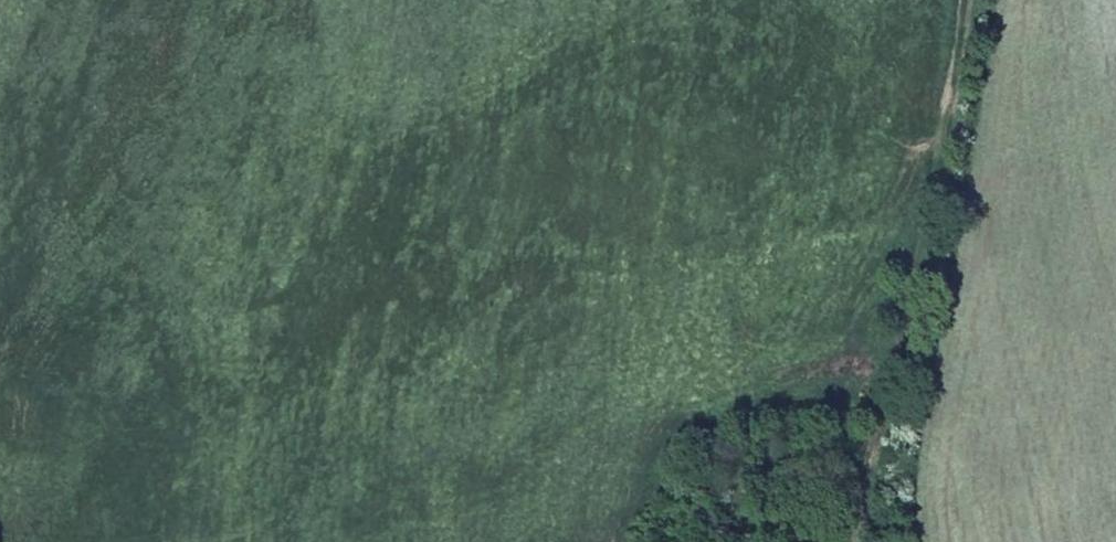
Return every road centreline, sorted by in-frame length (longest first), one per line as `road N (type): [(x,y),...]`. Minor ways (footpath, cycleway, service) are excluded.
road 1 (track): [(850,541),(929,151),(940,0)]

